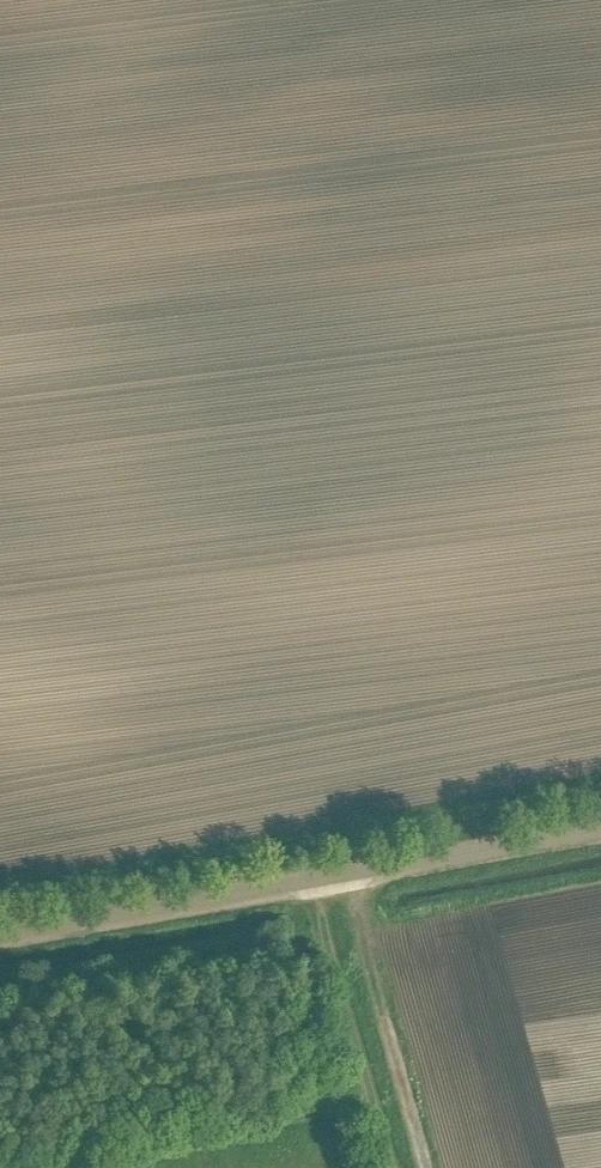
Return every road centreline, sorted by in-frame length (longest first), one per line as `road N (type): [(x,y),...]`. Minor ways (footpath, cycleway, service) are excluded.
road 1 (unclassified): [(0,939),(600,831)]

